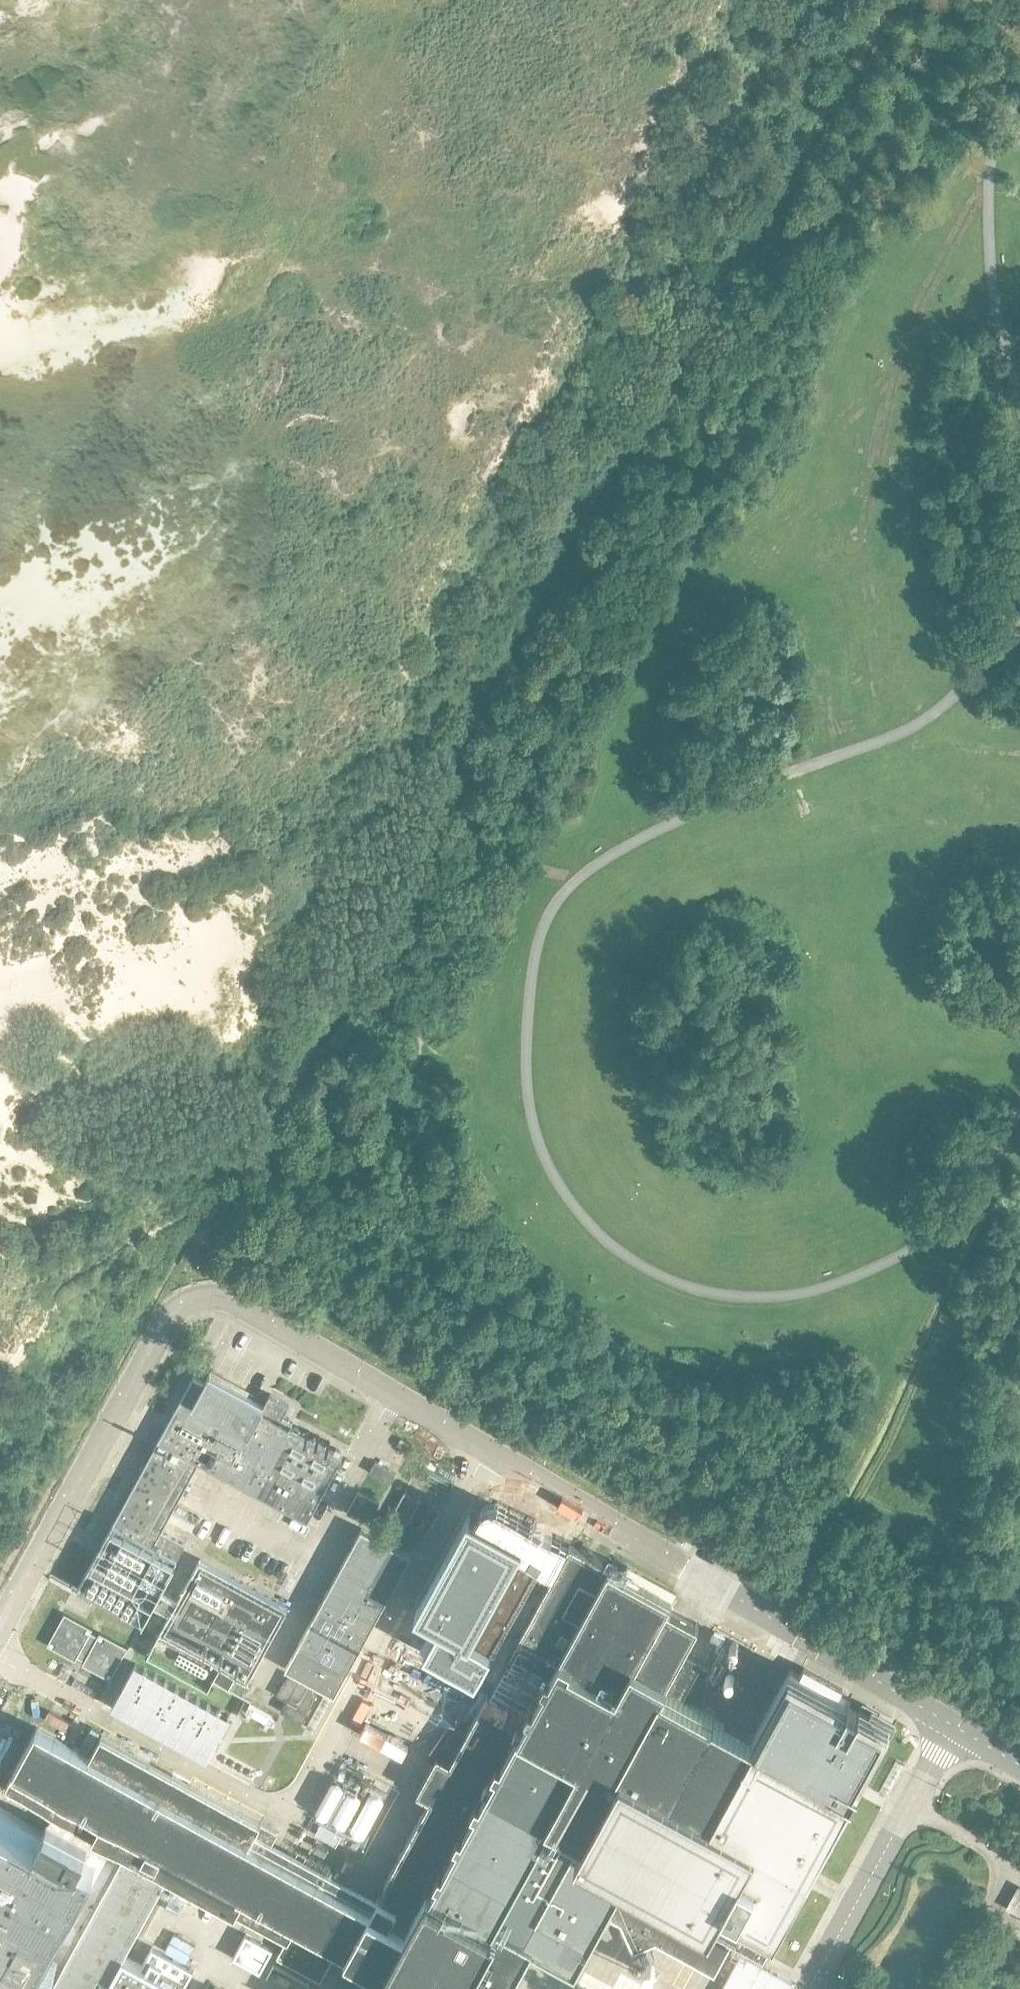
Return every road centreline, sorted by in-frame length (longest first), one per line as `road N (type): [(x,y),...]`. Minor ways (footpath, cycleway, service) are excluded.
road 1 (residential): [(1019,1114),(981,1196),(926,1238),(851,1278),(775,1296),(732,1296),(642,1264),(578,1211),(537,1140),(527,1053),(538,943),(550,912),(587,868),(717,797),(927,718),(970,683),(1019,613)]
road 2 (track): [(817,1521),(981,1196)]

